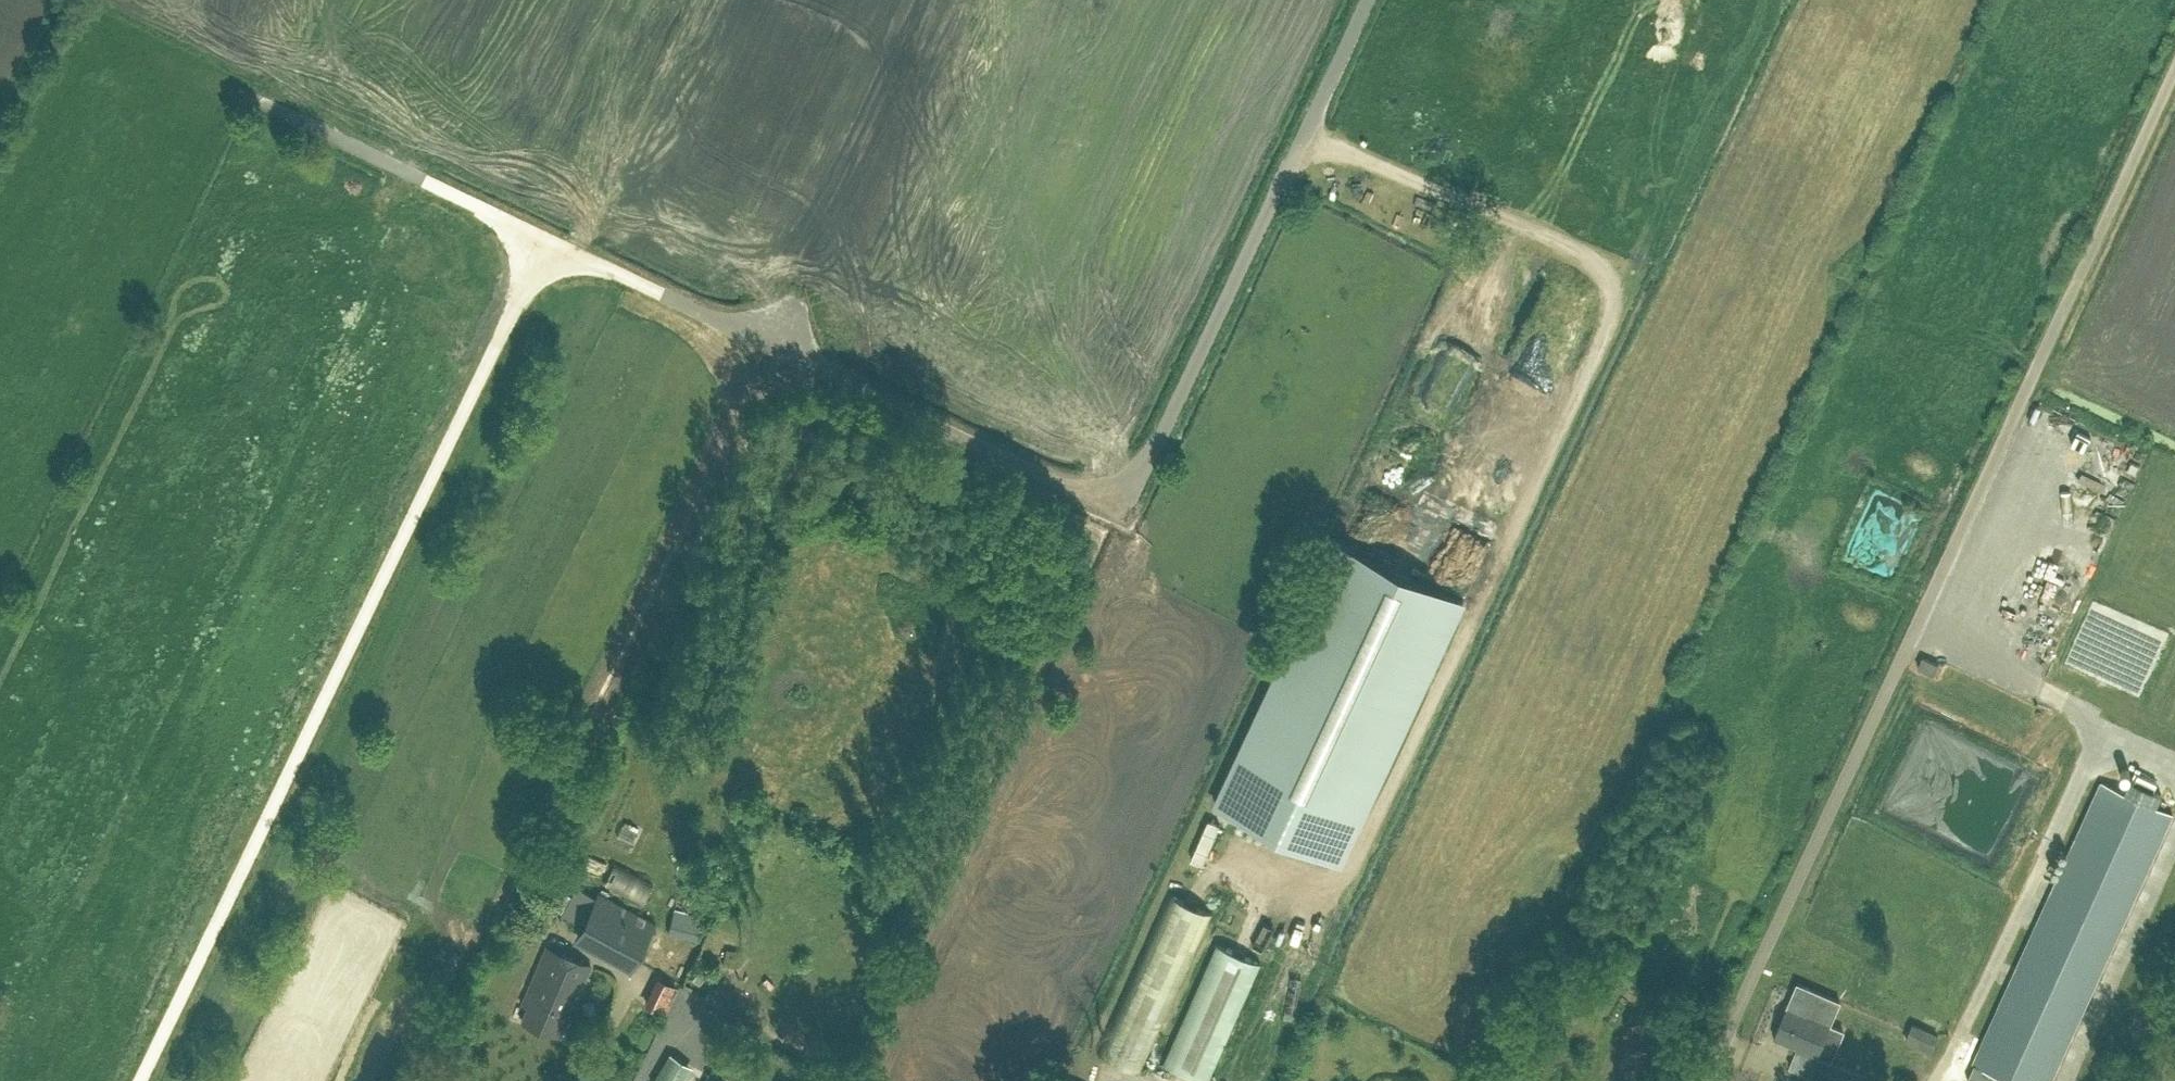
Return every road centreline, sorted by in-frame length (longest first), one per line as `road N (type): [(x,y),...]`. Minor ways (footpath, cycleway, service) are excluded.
road 1 (unclassified): [(1706,1080),(2174,71)]
road 2 (unclassified): [(544,235),(139,1080)]
road 3 (unclassified): [(480,947),(773,343)]
road 4 (unclassified): [(868,1080),(1119,511)]
road 5 (unclassified): [(1119,511),(1366,0)]
road 6 (unclassified): [(773,343),(1119,511)]
road 7 (unclassified): [(773,343),(544,235)]
road 8 (unclassified): [(544,235),(426,180)]

